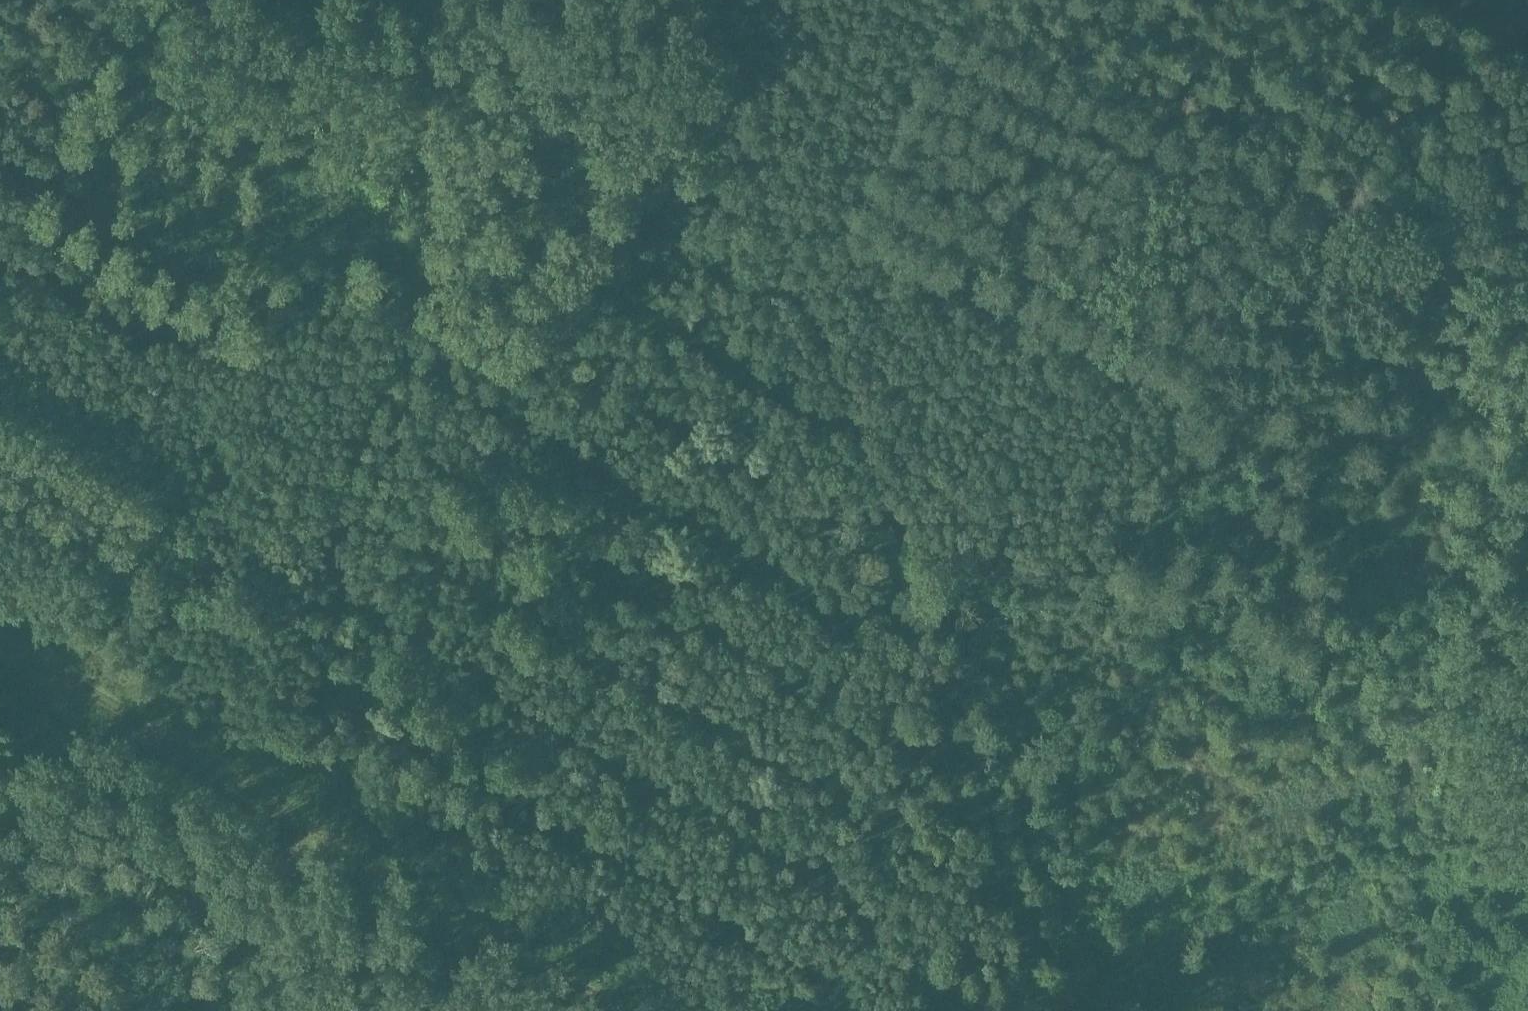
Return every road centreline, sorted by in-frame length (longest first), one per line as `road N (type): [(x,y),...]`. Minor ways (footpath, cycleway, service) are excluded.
road 1 (track): [(1025,1010),(1249,888),(1317,862),(1400,849),(1527,876)]
road 2 (track): [(1527,223),(1423,173),(1153,0)]
road 3 (track): [(310,823),(619,1010)]
road 4 (track): [(299,817),(0,642)]
road 5 (track): [(210,1010),(310,823)]

